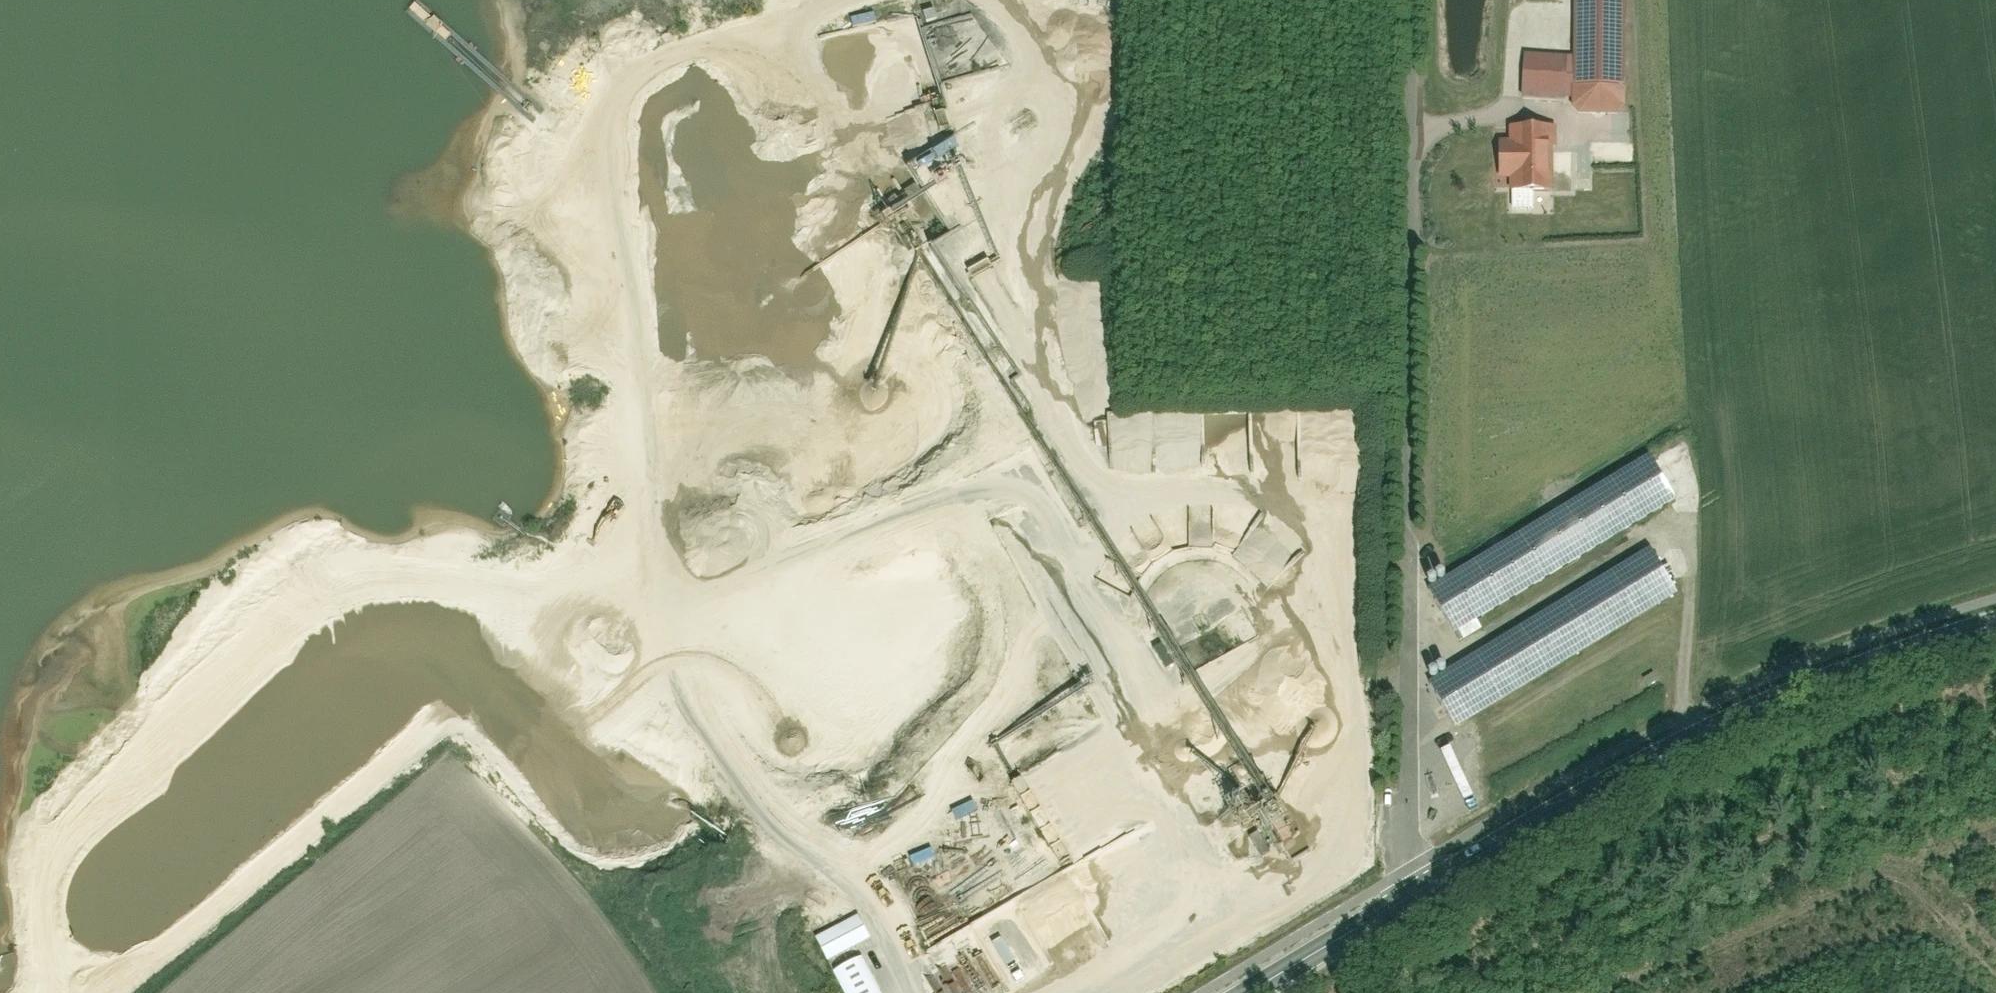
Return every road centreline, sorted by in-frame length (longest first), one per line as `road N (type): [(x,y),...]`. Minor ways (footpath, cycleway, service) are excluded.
road 1 (tertiary): [(1259,992),(1502,846),(1742,719),(1995,627)]
road 2 (track): [(1995,971),(1905,867),(1612,992)]

